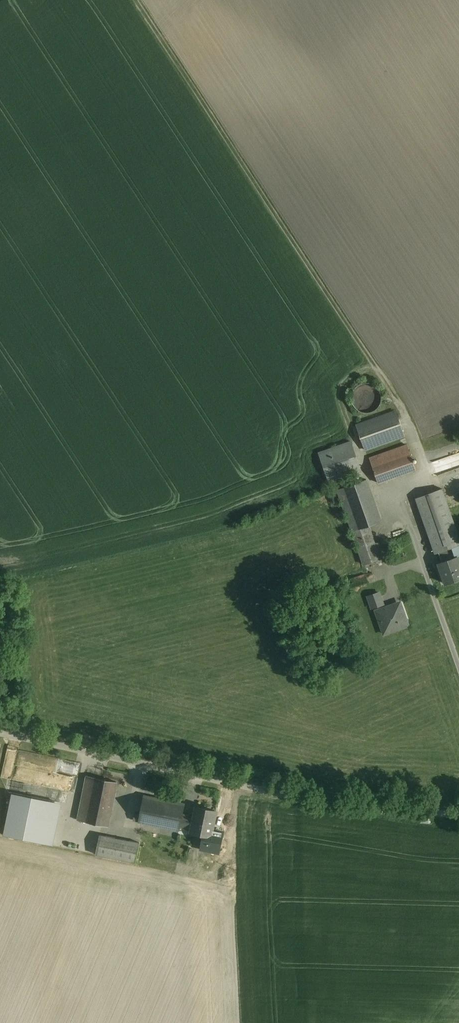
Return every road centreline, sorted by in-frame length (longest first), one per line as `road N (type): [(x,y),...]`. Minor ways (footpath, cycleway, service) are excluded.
road 1 (track): [(137,0),(402,400)]
road 2 (unclassified): [(0,734),(301,800),(458,815)]

